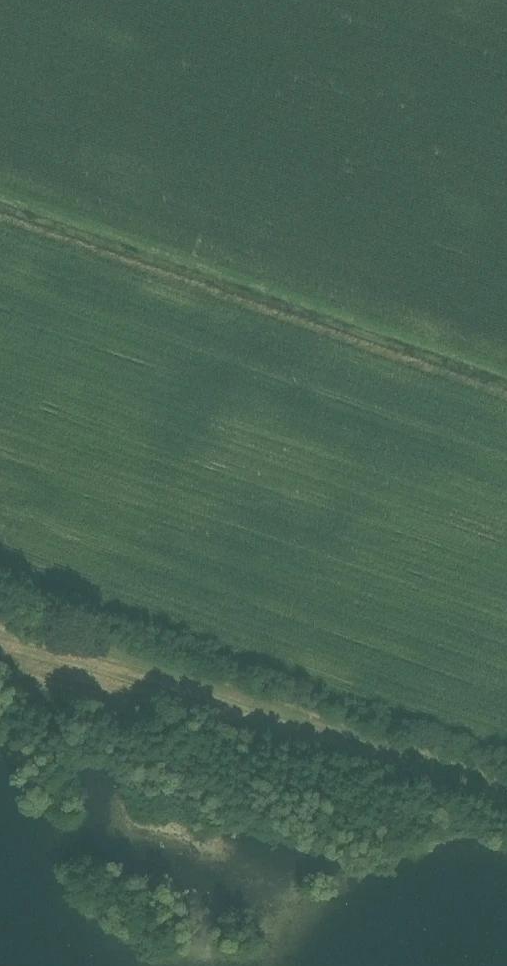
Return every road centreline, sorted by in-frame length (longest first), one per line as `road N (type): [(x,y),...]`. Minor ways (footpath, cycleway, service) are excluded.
road 1 (track): [(506,792),(0,620)]

